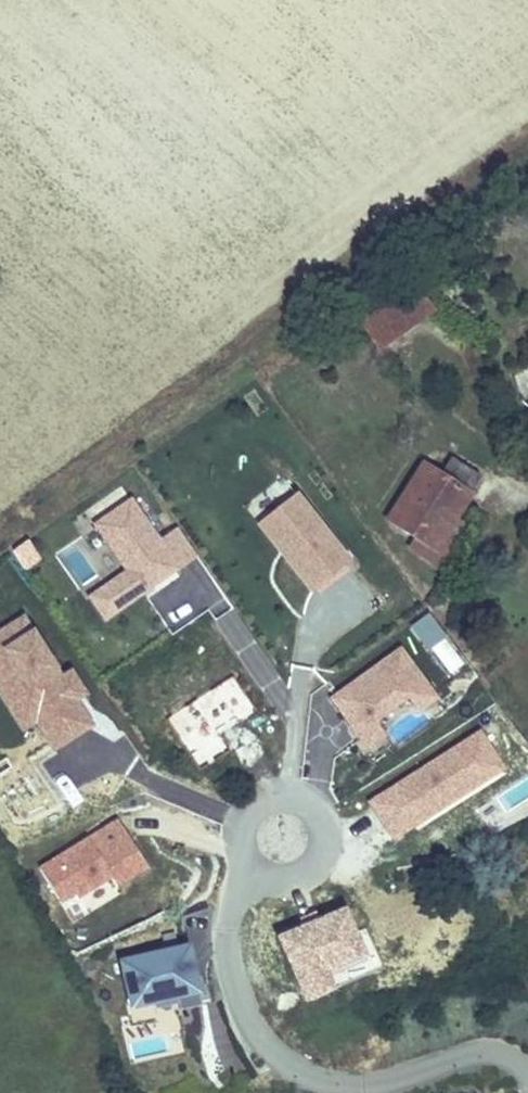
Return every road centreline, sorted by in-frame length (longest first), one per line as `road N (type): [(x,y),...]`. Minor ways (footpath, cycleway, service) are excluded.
road 1 (residential): [(527,1073),(505,1056),(475,1056),(375,1087),(299,1072),(270,1047),(235,975),(232,904),(252,873)]
road 2 (residential): [(252,873),(283,877),(308,867),(320,842),(316,816),(292,801),(260,807),(241,828),(242,852)]

